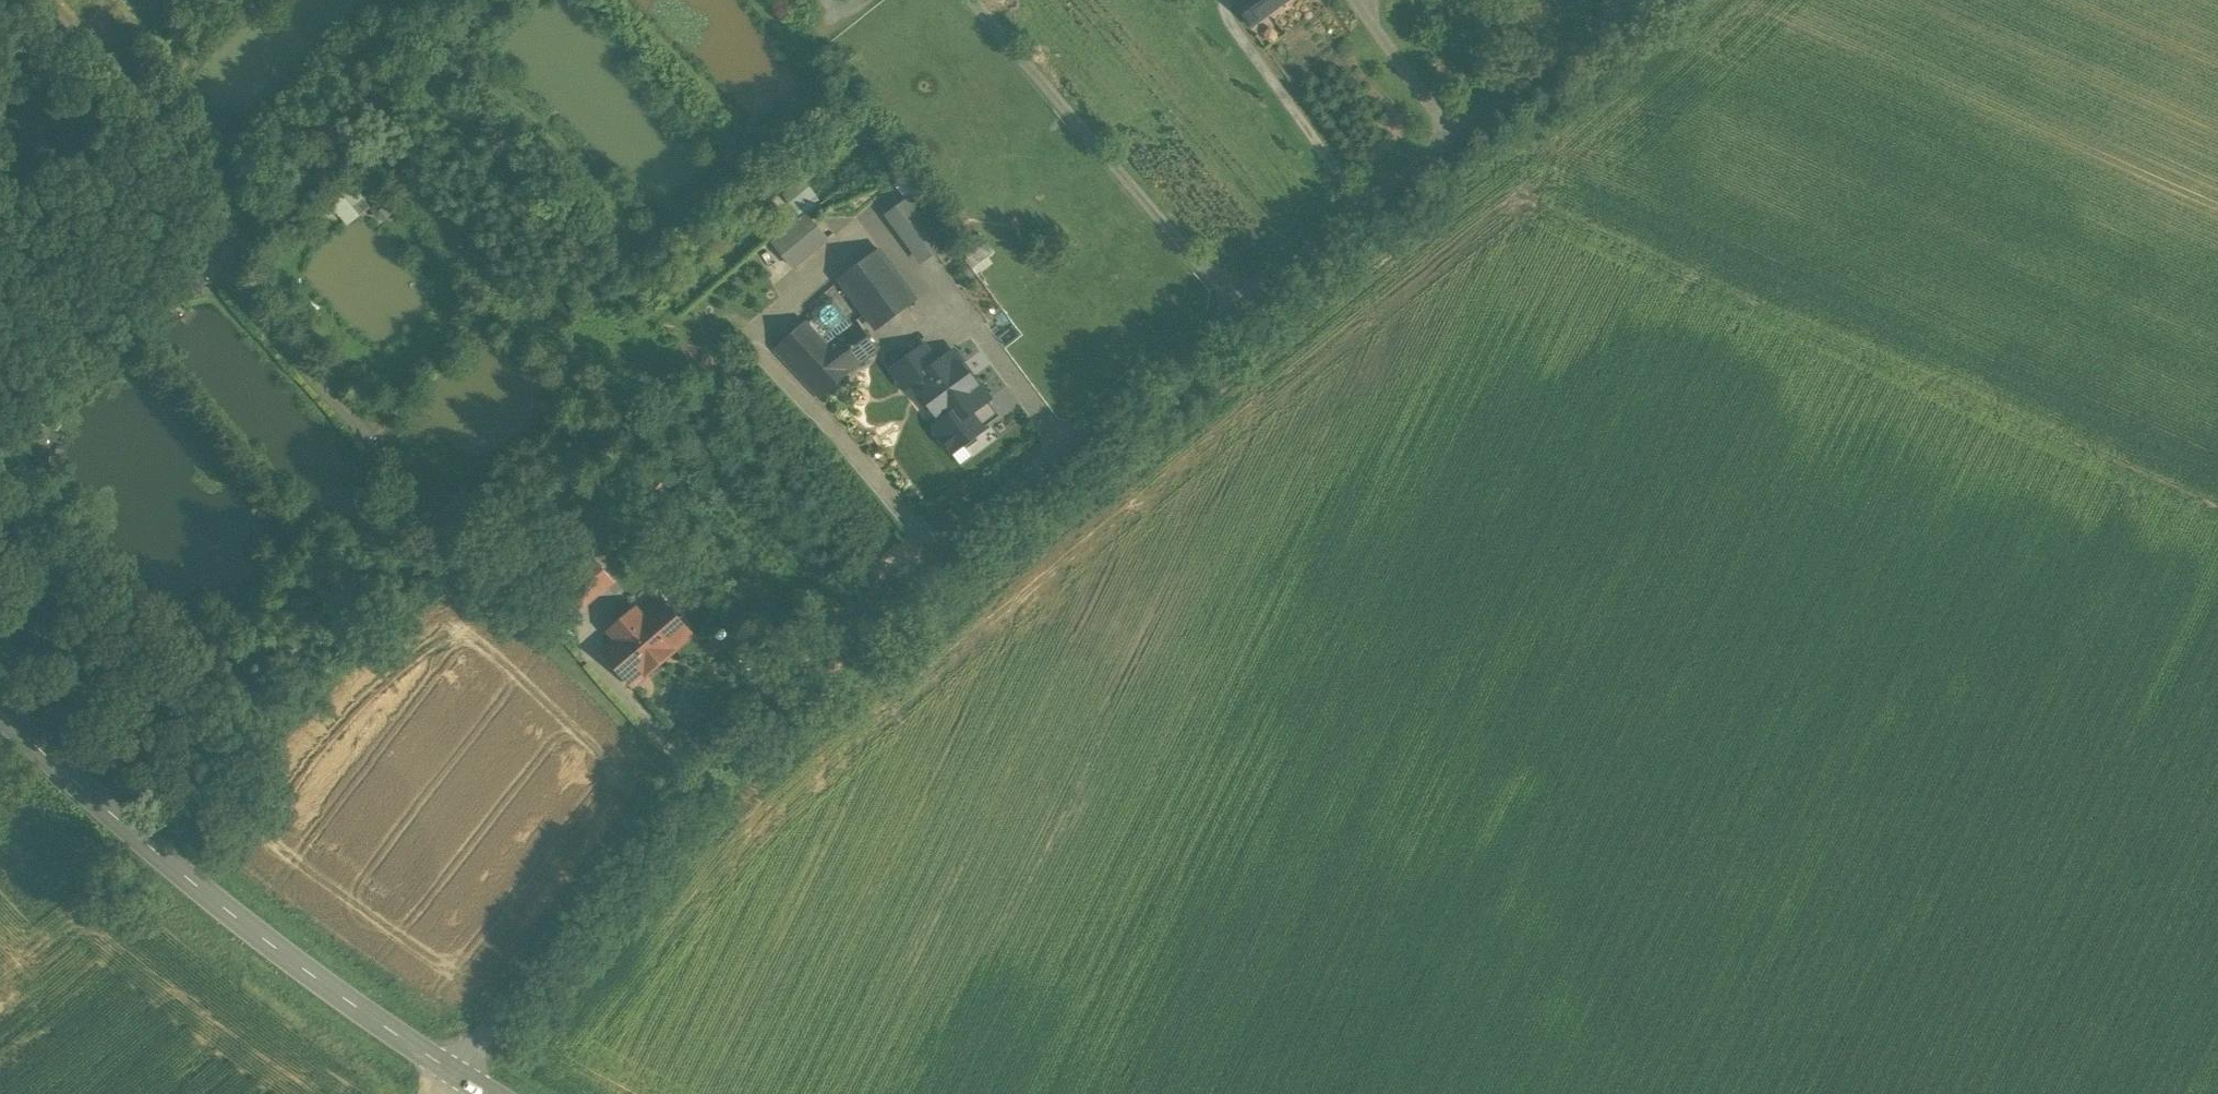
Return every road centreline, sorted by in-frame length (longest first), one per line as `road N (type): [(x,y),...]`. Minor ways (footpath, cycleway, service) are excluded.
road 1 (unclassified): [(452,1072),(639,829),(752,704),(1624,0)]
road 2 (track): [(489,0),(239,235),(227,256),(229,276),(386,454)]
road 3 (tertiary): [(452,1072),(209,895),(0,710)]
road 4 (track): [(973,0),(1239,307)]
road 5 (track): [(239,235),(38,0)]

